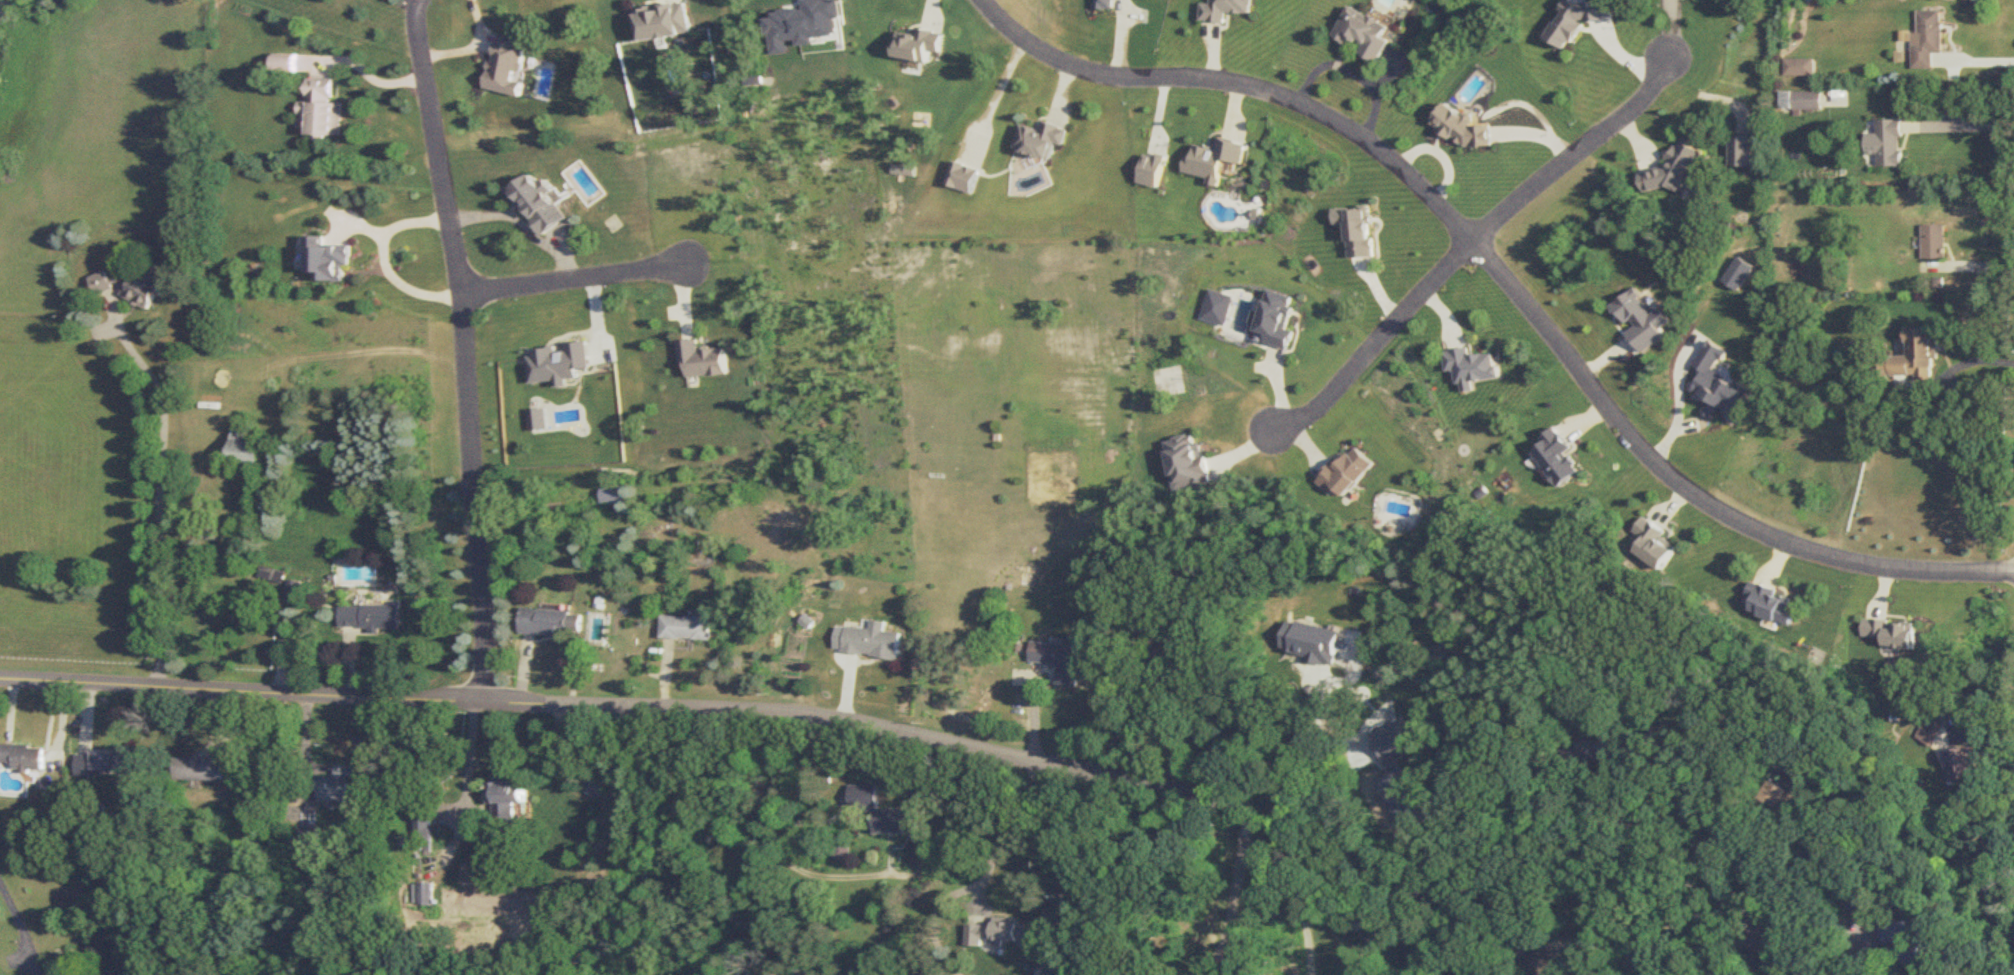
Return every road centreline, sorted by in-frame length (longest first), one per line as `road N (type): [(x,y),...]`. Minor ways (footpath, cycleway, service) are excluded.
road 1 (residential): [(1780,974),(1707,855),(1663,821),(1589,836),(1459,894),(1394,884),(1236,802),(1157,779),(815,716),(0,679)]
road 2 (residential): [(2013,574),(1866,565),(1720,511),(1621,424),(1464,226),(1371,144),(1299,99),(1206,77),(1074,69),(1038,54),(979,0)]
road 3 (residential): [(493,701),(435,151),(414,24),(420,0)]
road 4 (residential): [(1676,45),(1639,114),(1475,241),(1316,406),(1260,436)]
road 5 (residential): [(676,267),(450,296)]

